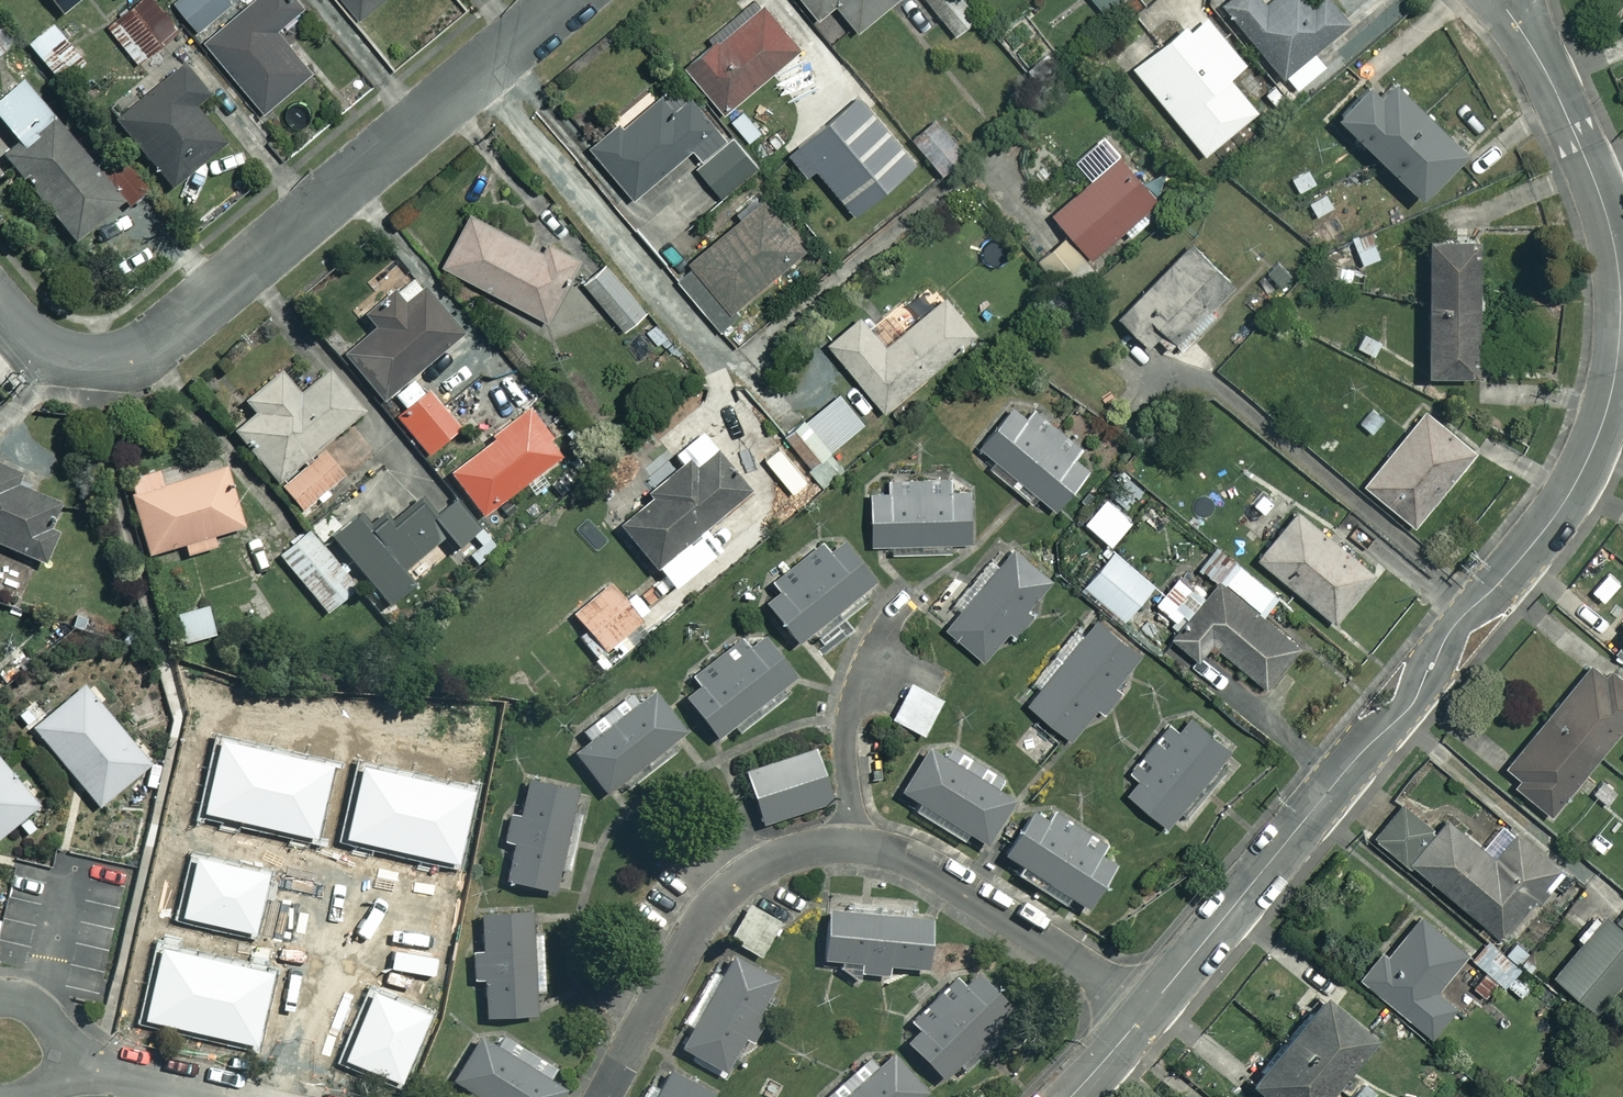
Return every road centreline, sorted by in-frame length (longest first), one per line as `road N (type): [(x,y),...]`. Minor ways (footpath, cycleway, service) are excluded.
road 1 (residential): [(1500,0),(1556,93),(1612,237),(1620,310),(1602,424),(1556,513),(1070,1096)]
road 2 (residential): [(565,0),(141,353),(104,362),(61,358),(32,342),(0,304)]
road 3 (residential): [(0,1046),(212,1096)]

